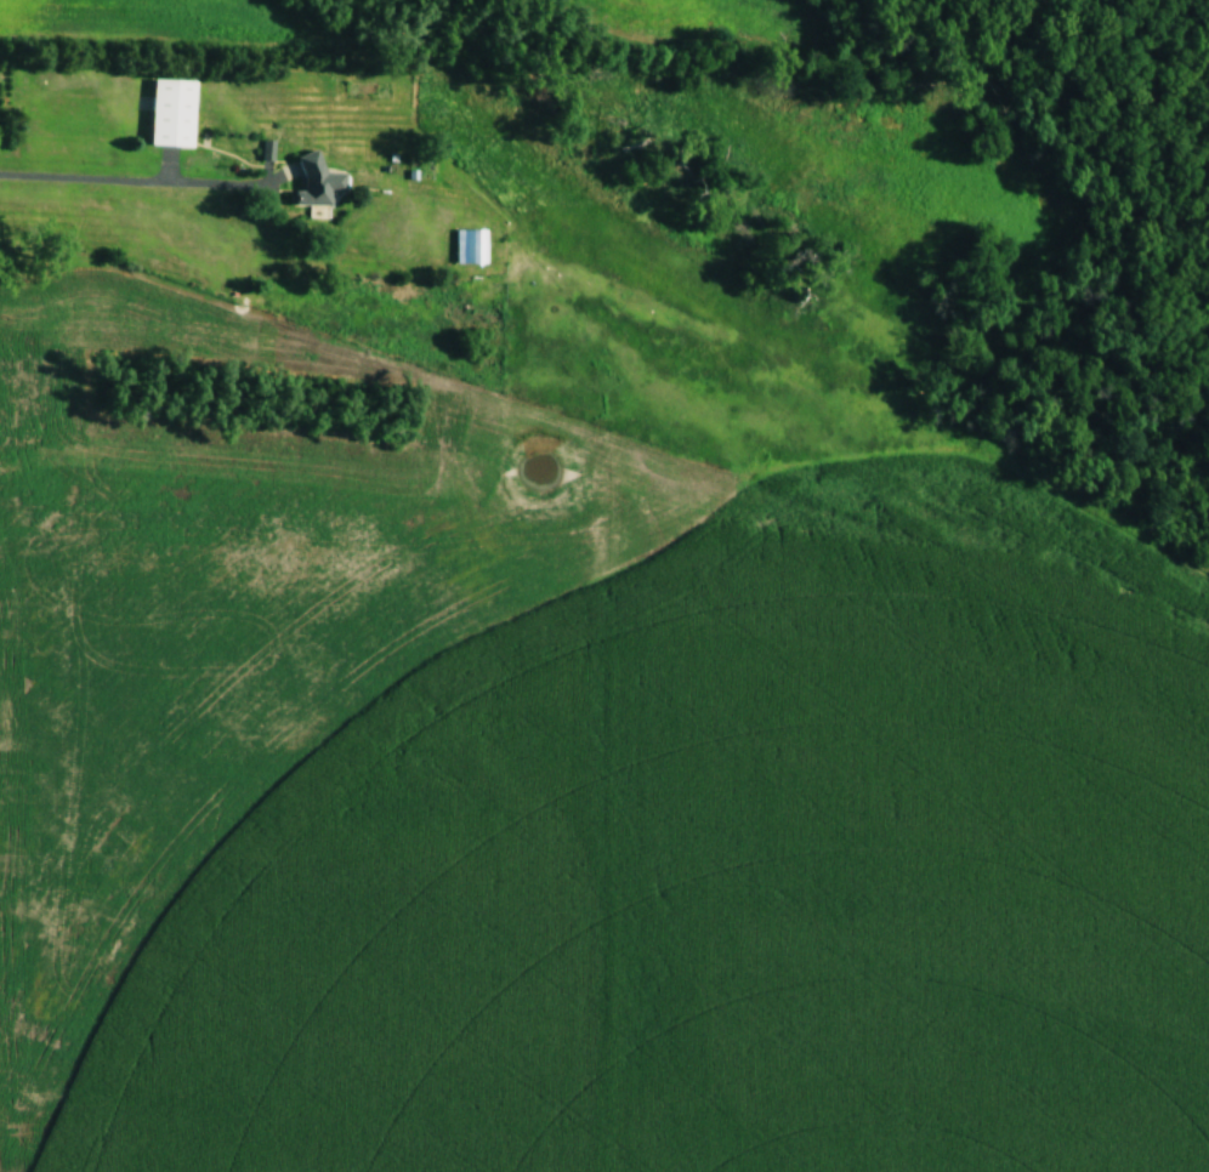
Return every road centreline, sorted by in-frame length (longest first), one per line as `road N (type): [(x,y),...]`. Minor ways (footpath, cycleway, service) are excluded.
road 1 (residential): [(0,178),(188,184)]

